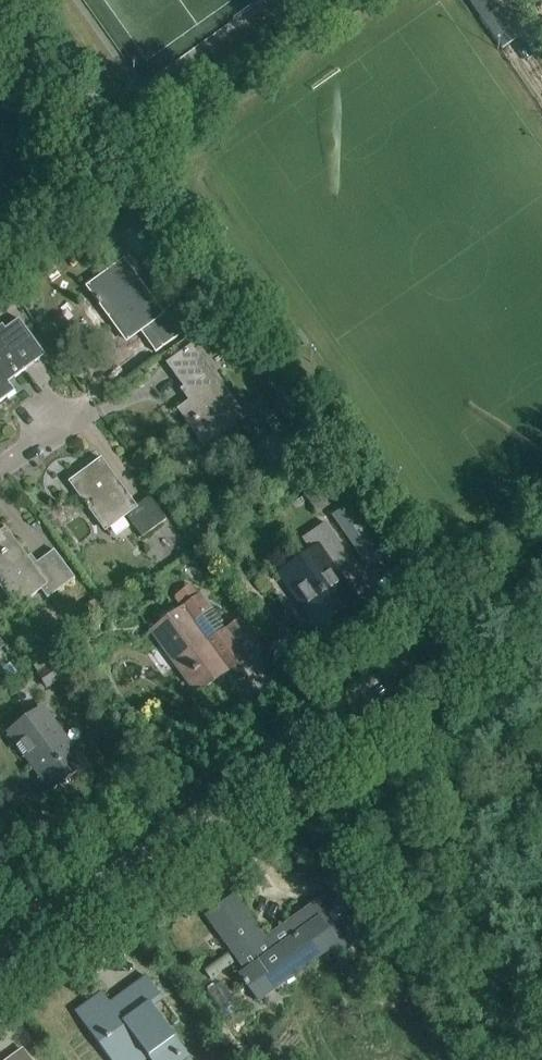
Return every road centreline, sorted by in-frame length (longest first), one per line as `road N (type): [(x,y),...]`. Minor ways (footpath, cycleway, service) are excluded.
road 1 (unclassified): [(51,916),(408,657)]
road 2 (track): [(541,563),(408,657)]

